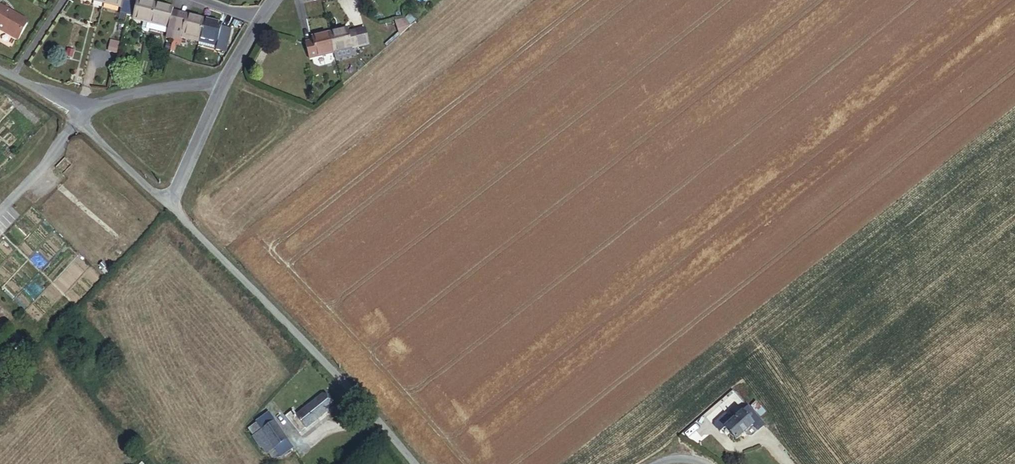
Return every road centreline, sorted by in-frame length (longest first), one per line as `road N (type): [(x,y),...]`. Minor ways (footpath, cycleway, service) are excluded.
road 1 (residential): [(414,463),(170,208)]
road 2 (residential): [(224,83),(144,92),(76,117)]
road 3 (residential): [(224,83),(170,208)]
road 4 (residential): [(170,208),(76,117)]

